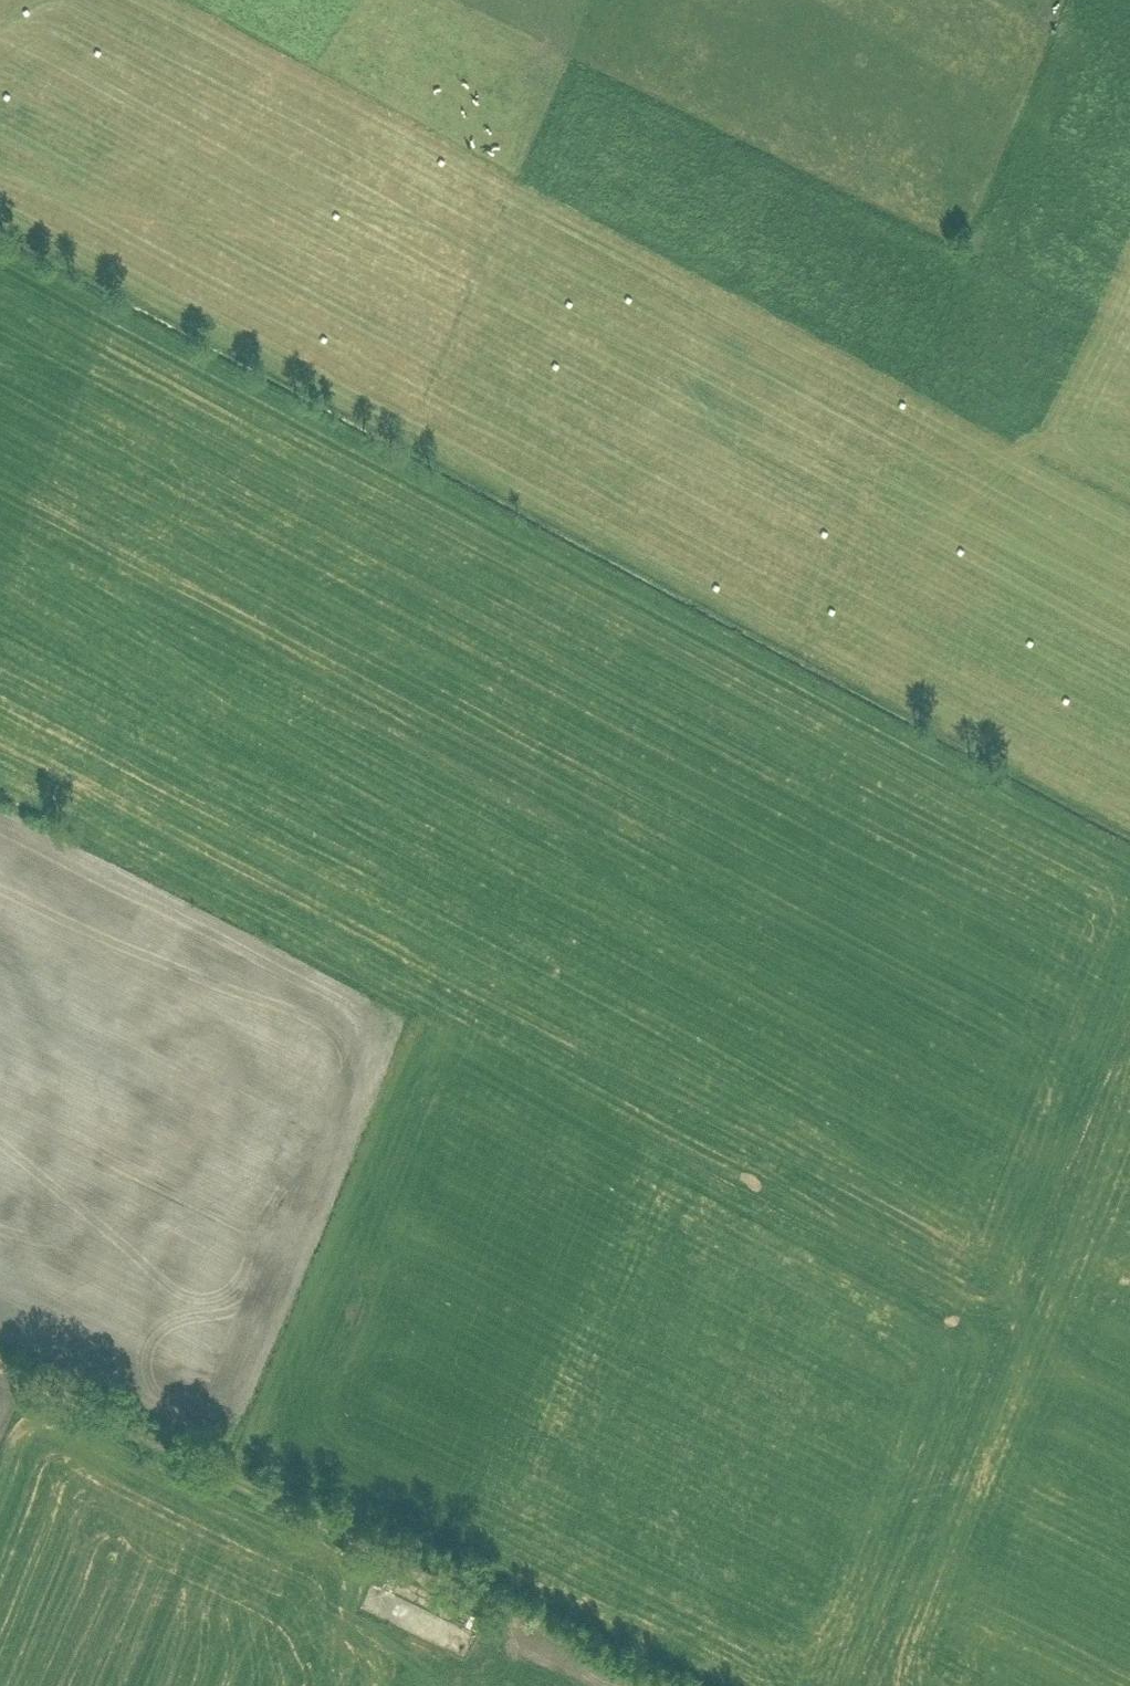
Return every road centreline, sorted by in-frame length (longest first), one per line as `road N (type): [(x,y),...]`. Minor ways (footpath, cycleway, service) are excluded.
road 1 (track): [(648,1685),(0,1365)]

